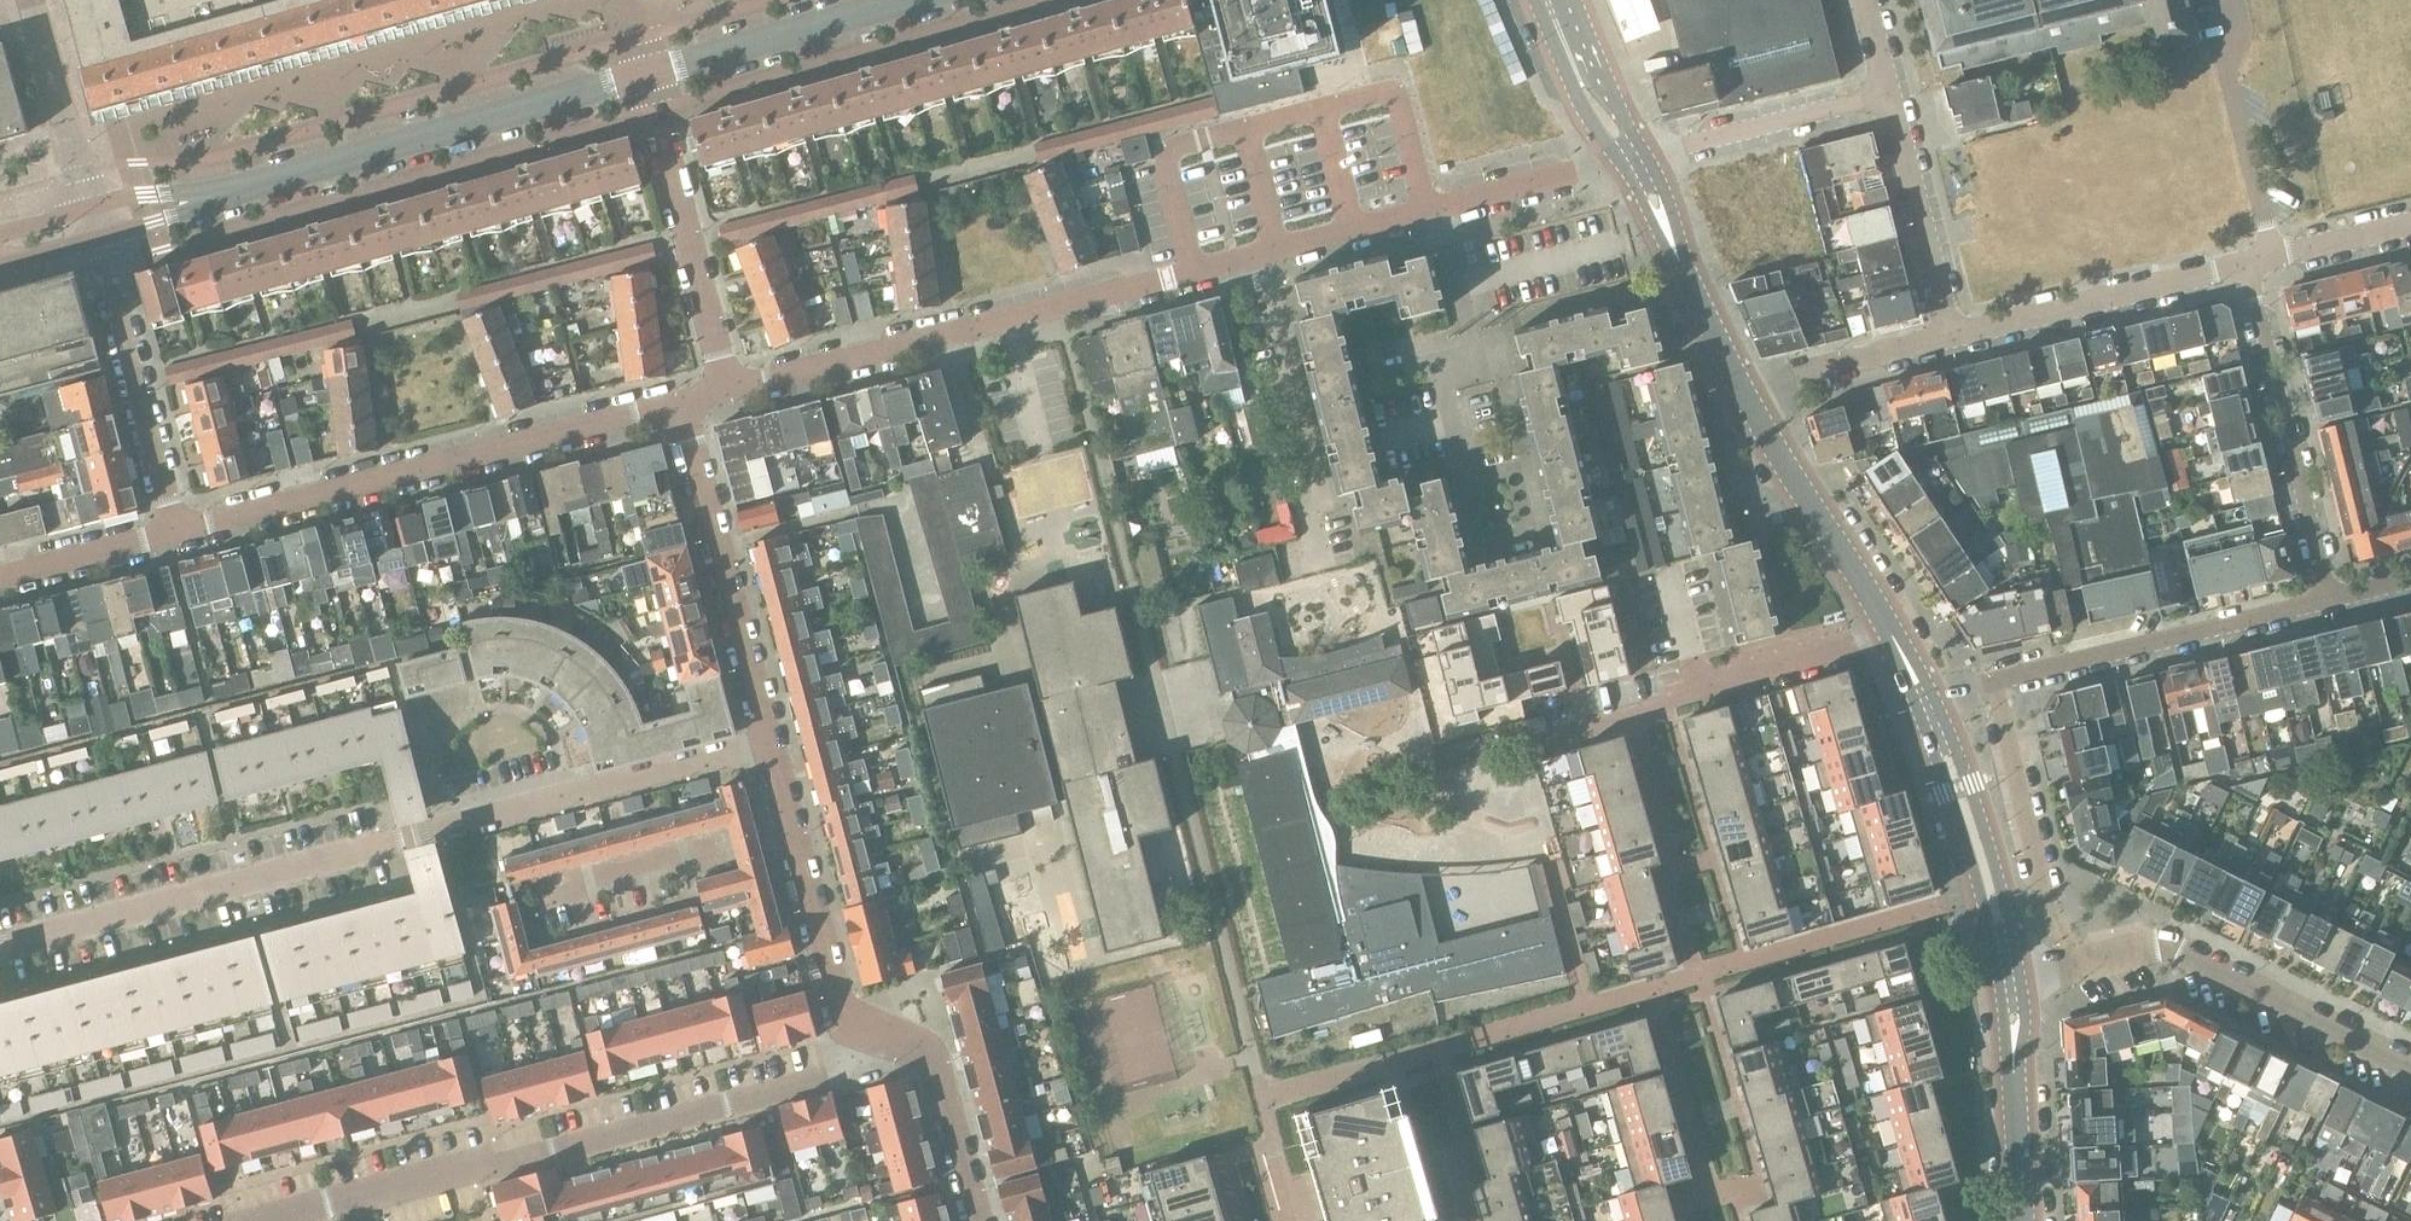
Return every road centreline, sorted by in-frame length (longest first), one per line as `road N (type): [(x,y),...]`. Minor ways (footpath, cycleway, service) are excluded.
road 1 (residential): [(0,947),(770,746)]
road 2 (residential): [(1980,893),(1262,1098),(1274,1143)]
road 3 (tertiary): [(96,223),(646,73)]
road 4 (residential): [(354,1196),(478,1162),(499,1165),(849,1069),(855,1023)]
road 5 (residential): [(1259,253),(728,391)]
road 6 (residential): [(680,402),(176,532)]
road 7 (residential): [(2410,1066),(2167,945),(2062,968)]
road 8 (residential): [(1891,630),(1674,694),(1661,710),(1540,744)]
road 9 (residential): [(770,746),(680,402)]
road 10 (residential): [(2329,599),(2247,264)]
road 11 (residential): [(1995,681),(2329,599)]
road 12 (residential): [(1259,253),(1321,497),(1301,502),(1320,570)]
road 13 (residential): [(728,391),(646,73)]
road 14 (residential): [(176,532),(96,223)]
road 15 (residential): [(1469,483),(1442,374),(1477,365),(1439,222),(1427,208)]
road 16 (residential): [(1950,336),(2247,264)]
road 17 (residential): [(2062,968),(1995,681)]
road 18 (tertiary): [(1891,630),(1743,390)]
road 19 (tertiary): [(646,73),(903,0)]
road 20 (residential): [(2231,0),(2238,33),(2226,66),(2272,258)]
road 21 (residential): [(794,837),(542,904)]
road 22 (residential): [(978,1220),(933,1060),(855,1023)]
road 23 (residential): [(1950,336),(1888,93)]
road 24 (residential): [(1647,153),(1888,93)]
road 25 (residential): [(96,223),(31,0)]
road 26 (residential): [(1743,390),(1950,336)]
road 27 (residential): [(1620,160),(1427,208)]
road 28 (tertiary): [(2001,888),(1934,702)]
road 29 (residential): [(855,1023),(836,995),(794,837)]
road 30 (tertiary): [(1919,708),(1980,893)]
road 31 (tertiary): [(1535,0),(1589,118),(1620,160)]
road 32 (residential): [(176,532),(0,577)]
road 33 (residential): [(1427,208),(1259,253)]
road 34 (tertiary): [(1647,153),(1598,80),(1568,0)]
road 35 (residential): [(1469,483),(1484,544),(1528,533),(1512,472)]
road 36 (tertiary): [(1743,390),(1678,257)]
road 37 (residential): [(2272,258),(2410,223)]
road 38 (tertiary): [(2022,1220),(2013,1078)]
road 39 (residential): [(1239,1220),(1220,1158),(1274,1143)]

